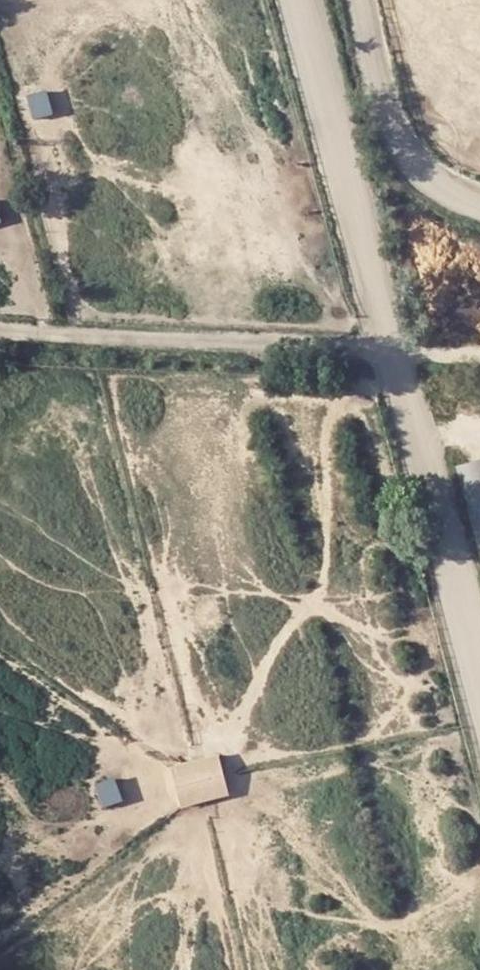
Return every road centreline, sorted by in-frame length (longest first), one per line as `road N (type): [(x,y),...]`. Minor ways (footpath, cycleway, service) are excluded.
road 1 (track): [(479,354),(0,328)]

